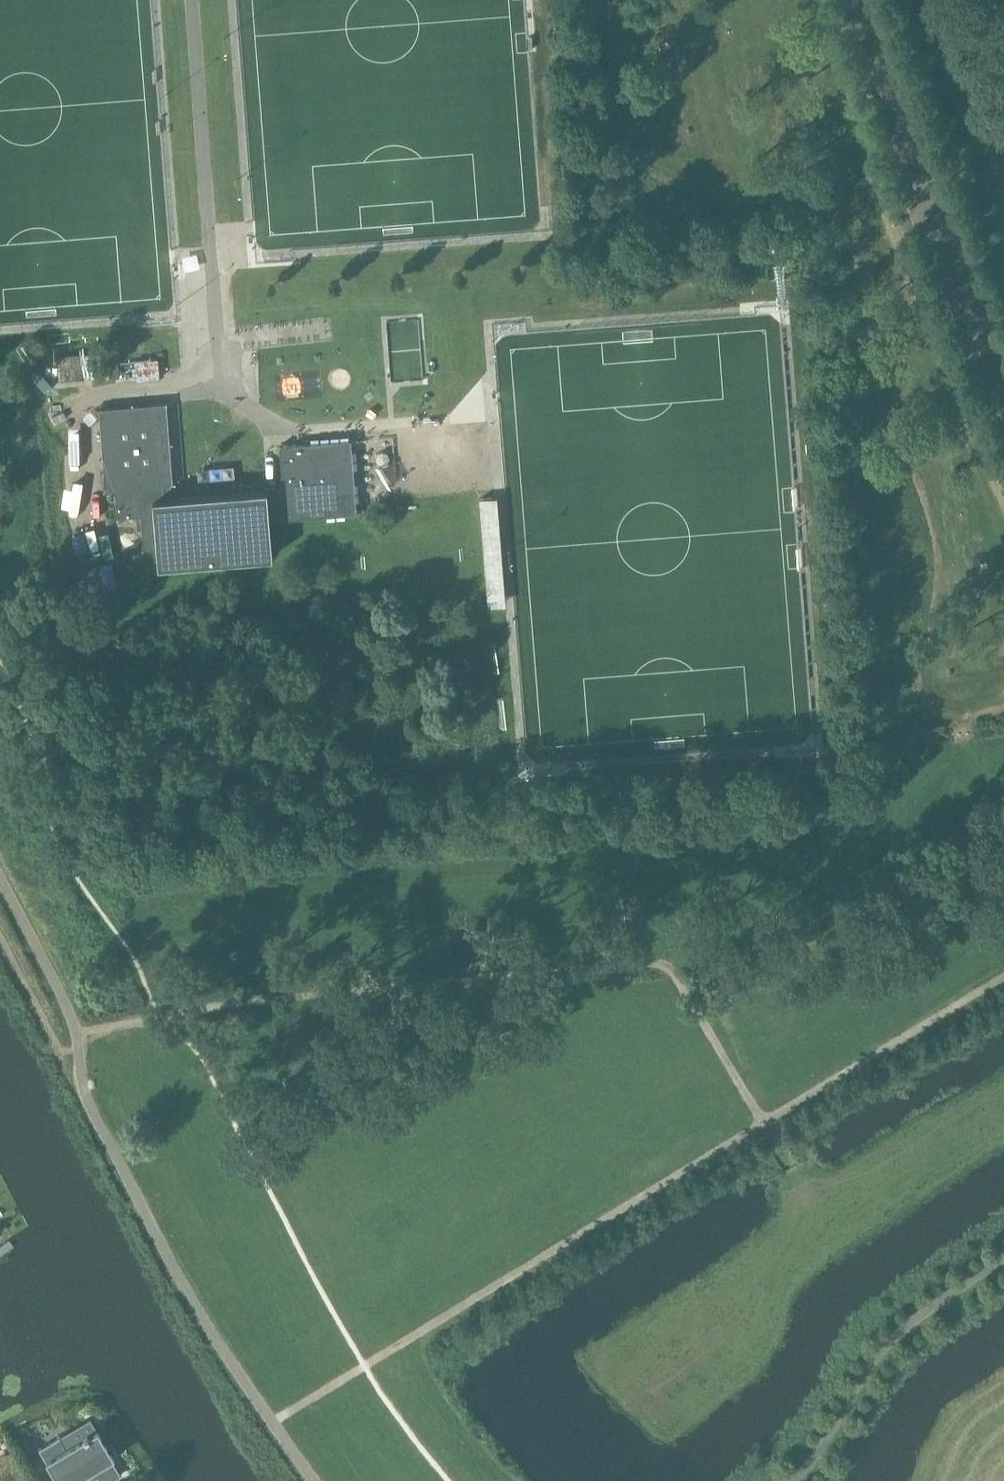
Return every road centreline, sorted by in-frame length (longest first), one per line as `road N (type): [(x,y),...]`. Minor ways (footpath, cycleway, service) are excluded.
road 1 (unclassified): [(1003,408),(853,0)]

